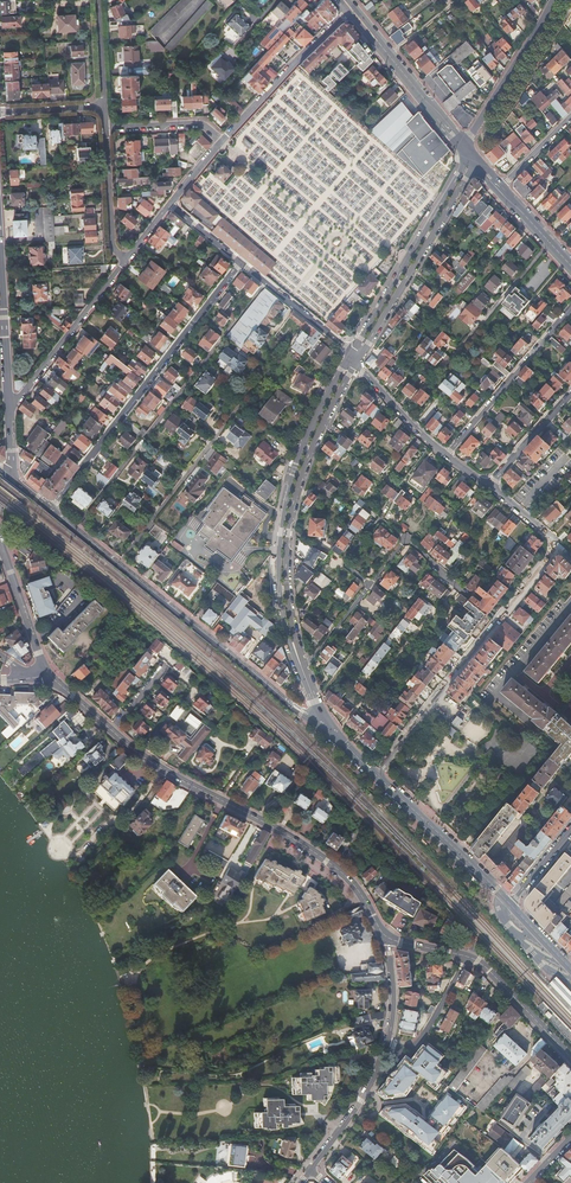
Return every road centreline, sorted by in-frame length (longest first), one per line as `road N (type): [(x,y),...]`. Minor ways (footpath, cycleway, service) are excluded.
road 1 (unclassified): [(47,672),(153,763),(331,864),(389,938)]
road 2 (unclassified): [(351,356),(308,433),(282,532),(283,624),(302,668)]
road 3 (unclassified): [(302,668),(289,603),(289,534),(313,449),(357,361)]
road 4 (residential): [(51,509),(241,263)]
road 5 (residential): [(376,775),(556,544)]
road 6 (unclassified): [(120,564),(293,706),(327,724)]
road 7 (unclassified): [(470,155),(351,356)]
road 8 (unclassified): [(357,361),(476,162)]
road 9 (residential): [(120,564),(241,404)]
road 10 (residential): [(570,308),(448,459)]
road 11 (residential): [(127,261),(17,401),(8,402)]
road 12 (unclassified): [(376,775),(510,904)]
road 13 (residential): [(224,140),(351,8)]
road 14 (residential): [(551,0),(464,147)]
road 15 (residential): [(311,1169),(365,1095),(389,1044)]
road 16 (residential): [(351,356),(241,263)]
road 17 (residential): [(570,1058),(468,957)]
road 18 (residential): [(127,261),(115,250),(107,129)]
road 19 (residential): [(448,459),(357,361)]
road 20 (tertiary): [(47,672),(1,548)]
road 21 (residential): [(490,491),(570,397)]
road 22 (residential): [(224,140),(199,123),(107,129)]
road 23 (residential): [(410,542),(380,524),(348,563),(373,585)]

